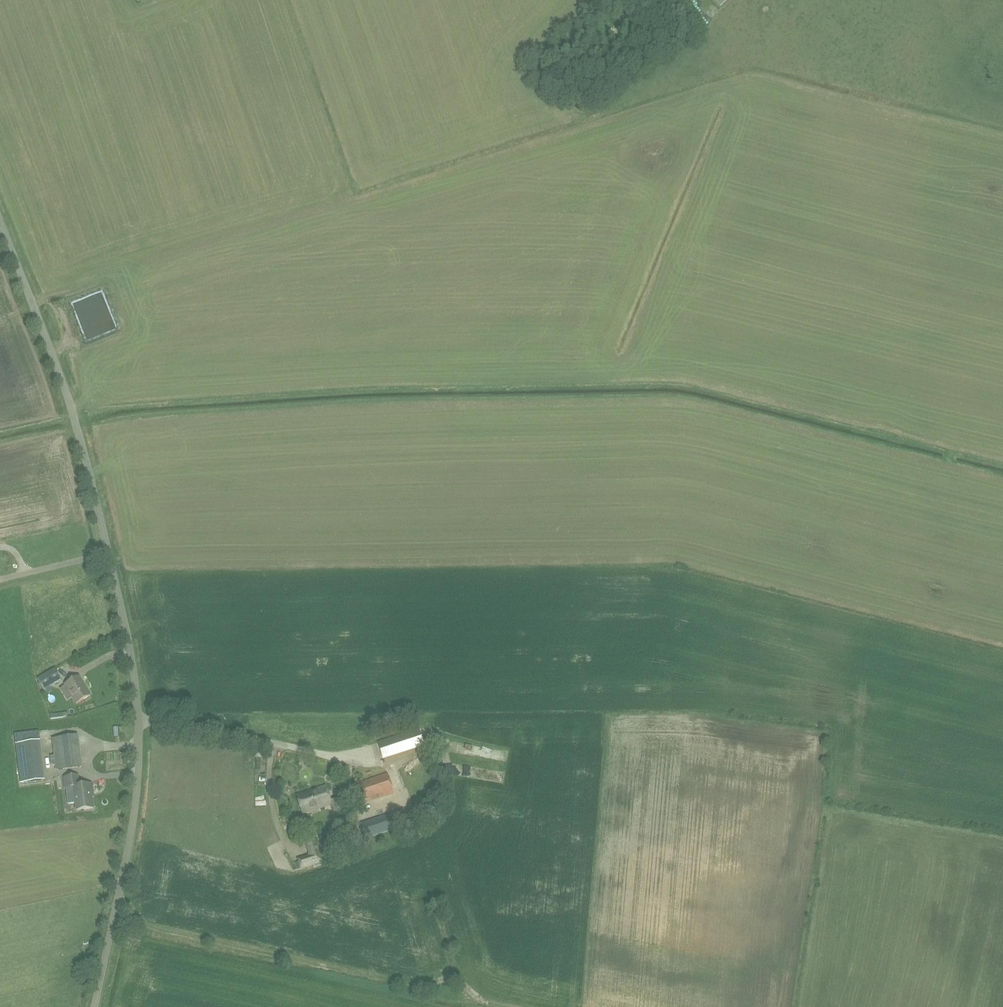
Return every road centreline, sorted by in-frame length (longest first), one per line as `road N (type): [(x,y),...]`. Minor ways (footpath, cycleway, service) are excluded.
road 1 (unclassified): [(97,1006),(141,786),(144,728),(82,442),(0,220)]

